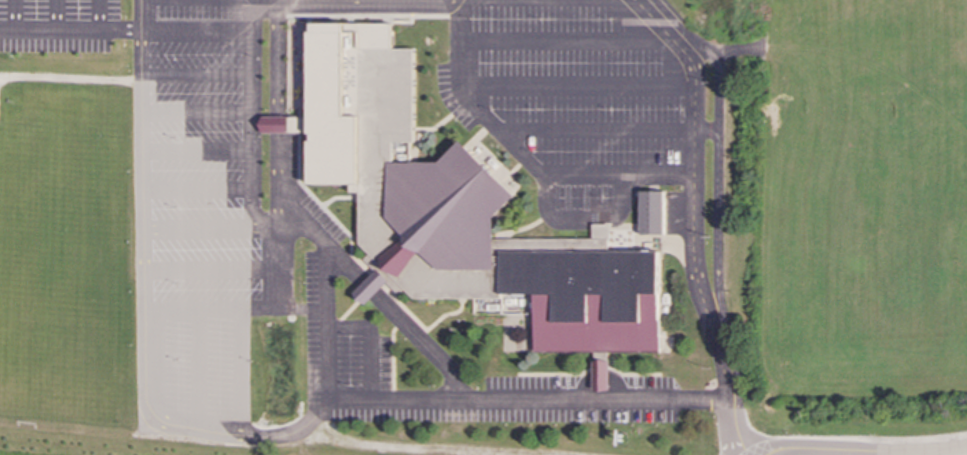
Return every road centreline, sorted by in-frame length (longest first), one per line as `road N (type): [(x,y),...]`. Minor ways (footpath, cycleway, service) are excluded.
road 1 (residential): [(966,451),(761,454)]

